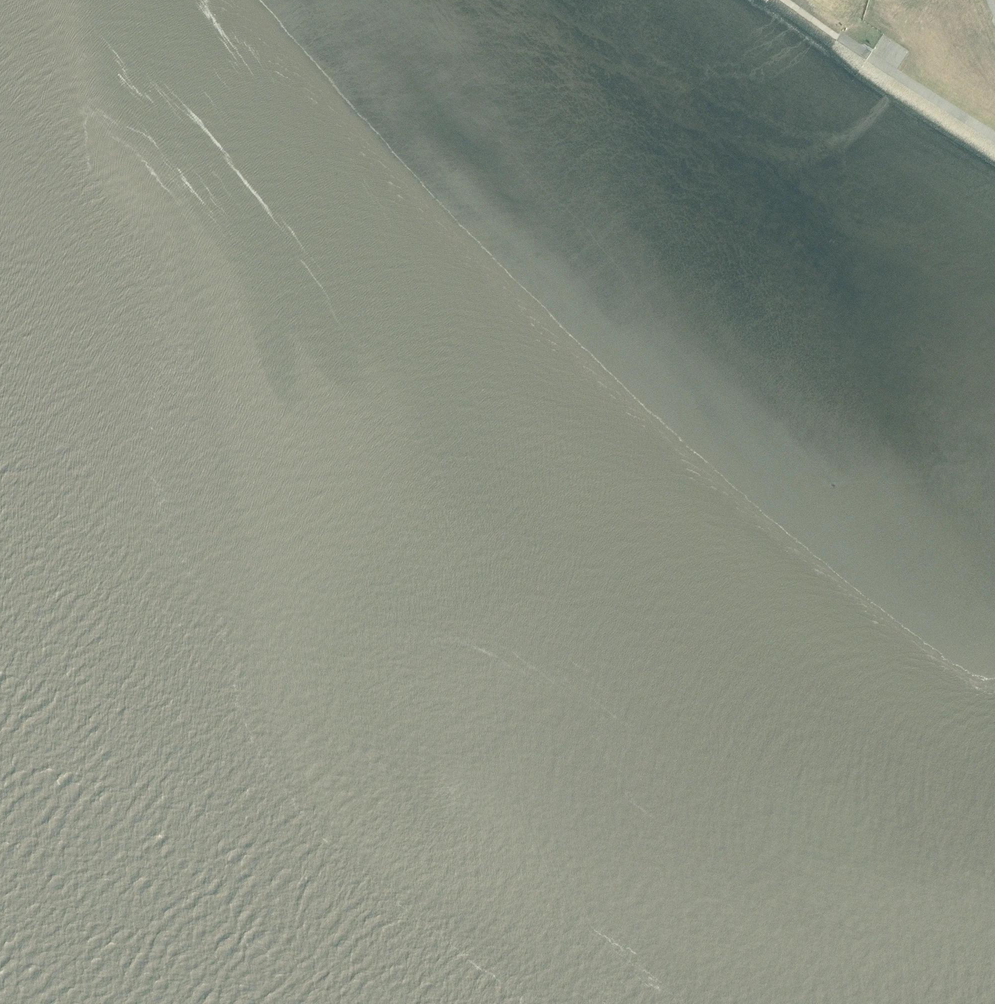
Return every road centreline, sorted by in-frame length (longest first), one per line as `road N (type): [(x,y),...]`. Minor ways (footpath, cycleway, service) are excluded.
road 1 (track): [(994,140),(838,39)]

